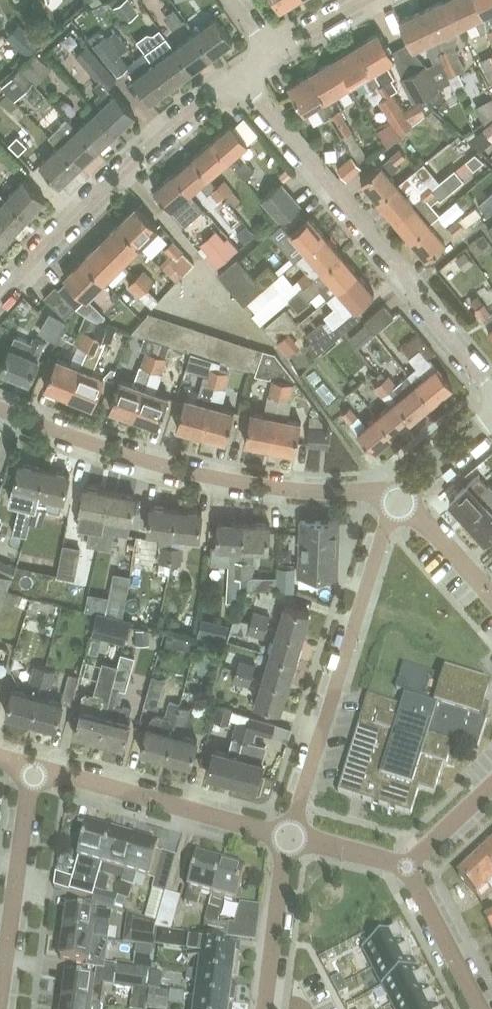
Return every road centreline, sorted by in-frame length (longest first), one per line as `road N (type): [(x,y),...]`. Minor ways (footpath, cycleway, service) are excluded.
road 1 (residential): [(399,496),(218,481),(0,412)]
road 2 (residential): [(227,95),(380,244),(491,394)]
road 3 (residential): [(286,839),(399,496)]
road 4 (residential): [(0,308),(46,251),(138,163),(227,95)]
road 5 (residential): [(286,839),(31,765)]
road 6 (residential): [(1,1008),(31,765)]
road 7 (residential): [(271,1008),(286,839)]
road 8 (residential): [(484,1008),(413,864)]
road 9 (residential): [(491,593),(399,496)]
road 10 (residential): [(413,864),(286,839)]
road 11 (residential): [(399,496),(491,410)]
road 12 (residential): [(275,59),(383,0)]

